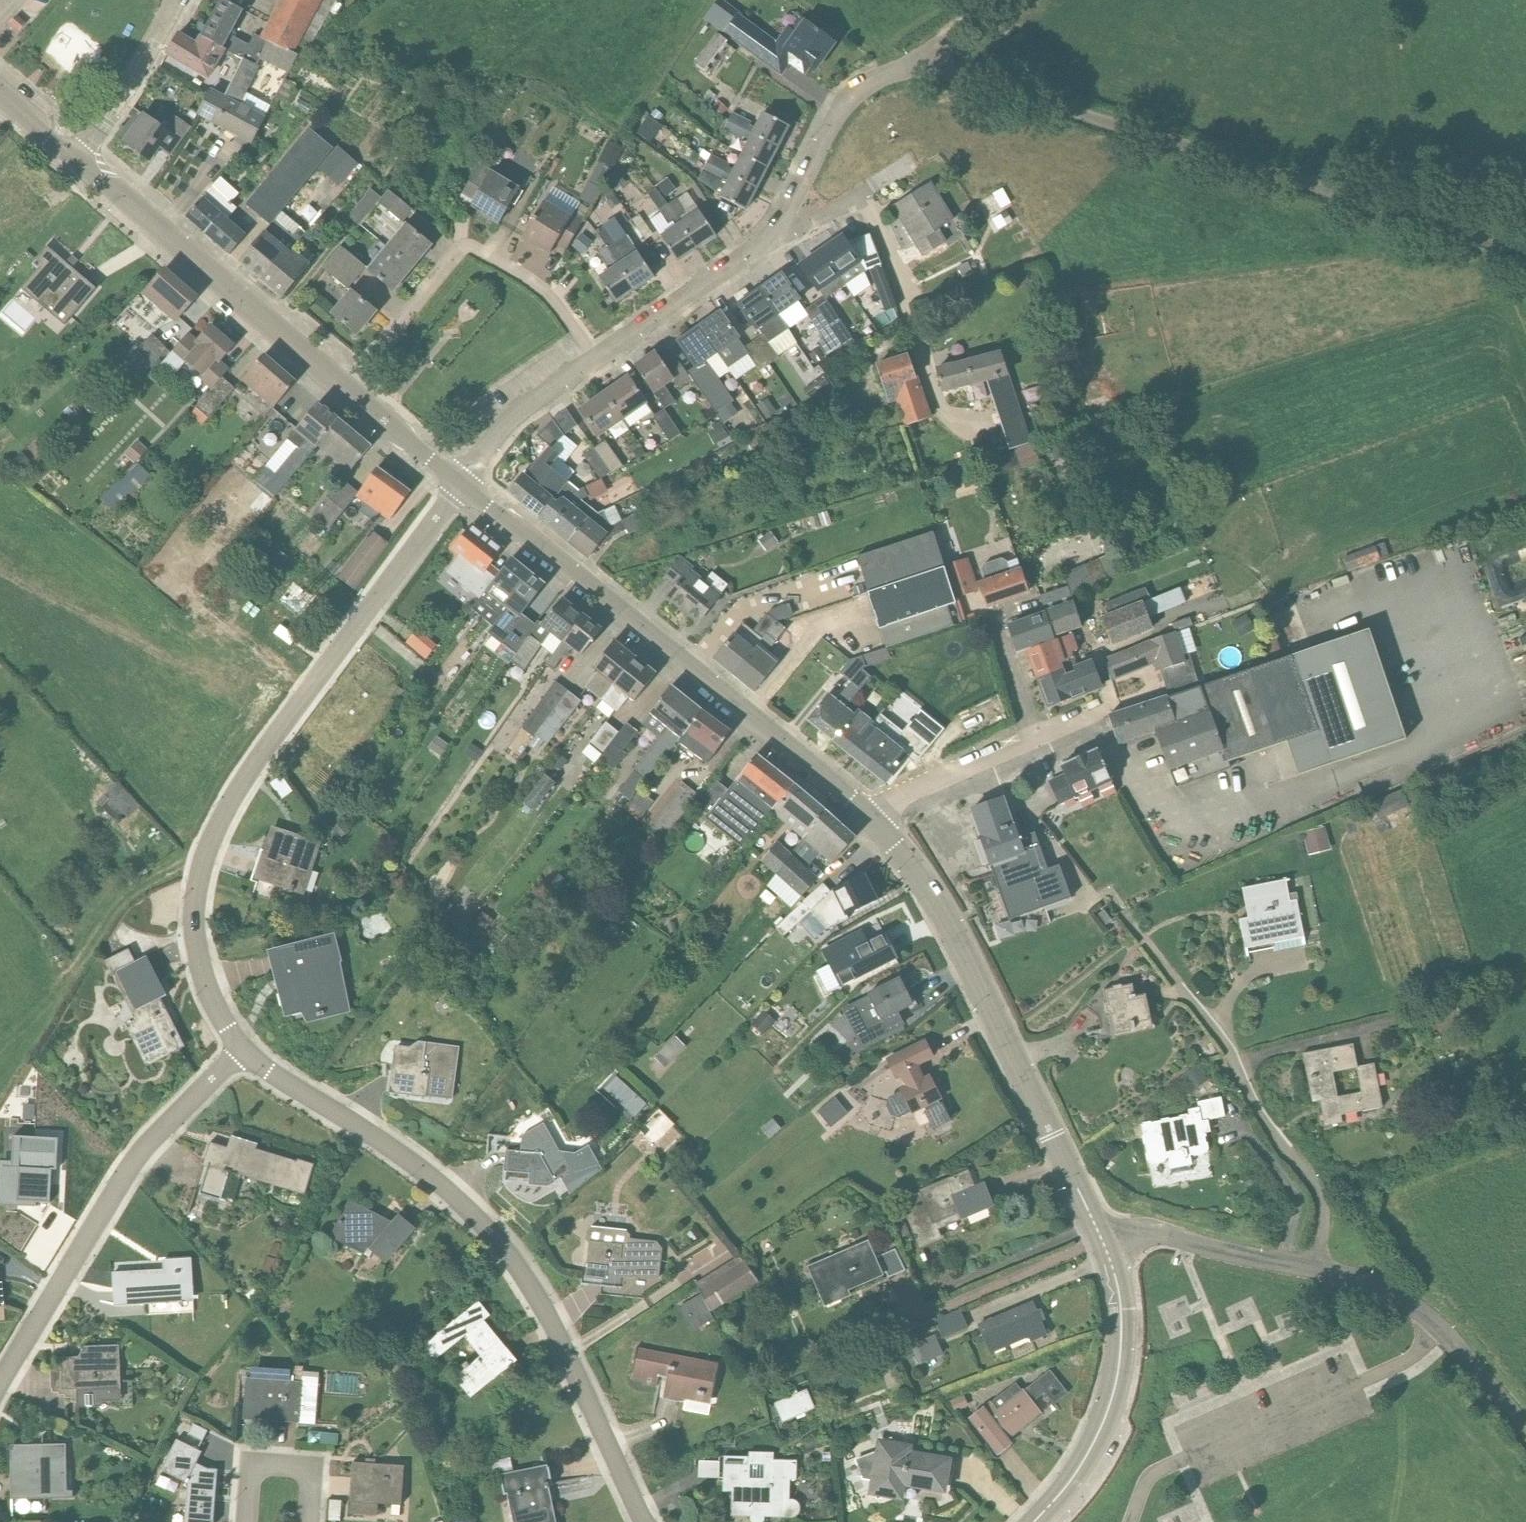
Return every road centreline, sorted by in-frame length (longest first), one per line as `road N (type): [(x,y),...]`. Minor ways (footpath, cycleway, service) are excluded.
road 1 (residential): [(246,1052),(208,986),(195,928),(196,889),(214,828),(461,483)]
road 2 (unclassified): [(911,64),(1525,242)]
road 3 (residential): [(652,1521),(552,1325),(492,1232),(438,1179),(246,1052)]
road 4 (tertiary): [(869,818),(461,483)]
road 5 (residential): [(1525,1429),(1433,1322),(1389,1290),(1167,1234),(1138,1232),(1105,1244)]
road 6 (tertiary): [(1105,1244),(941,921),(869,818)]
road 7 (residential): [(0,1373),(115,1179),(246,1052)]
road 8 (residential): [(595,360),(553,297),(472,246),(461,248),(343,387)]
road 9 (tertiary): [(343,387),(74,160)]
road 10 (tertiary): [(1034,1521),(1098,1438),(1114,1394),(1121,1302),(1105,1244)]
road 11 (residential): [(869,818),(899,796),(1116,708)]
road 12 (residential): [(773,237),(848,99),(911,64)]
road 13 (residential): [(595,360),(773,237)]
road 14 (residential): [(74,160),(178,0)]
road 15 (residential): [(461,483),(514,419),(595,360)]
road 16 (residential): [(773,237),(832,213),(913,161)]
road 17 (tertiary): [(461,483),(343,387)]

